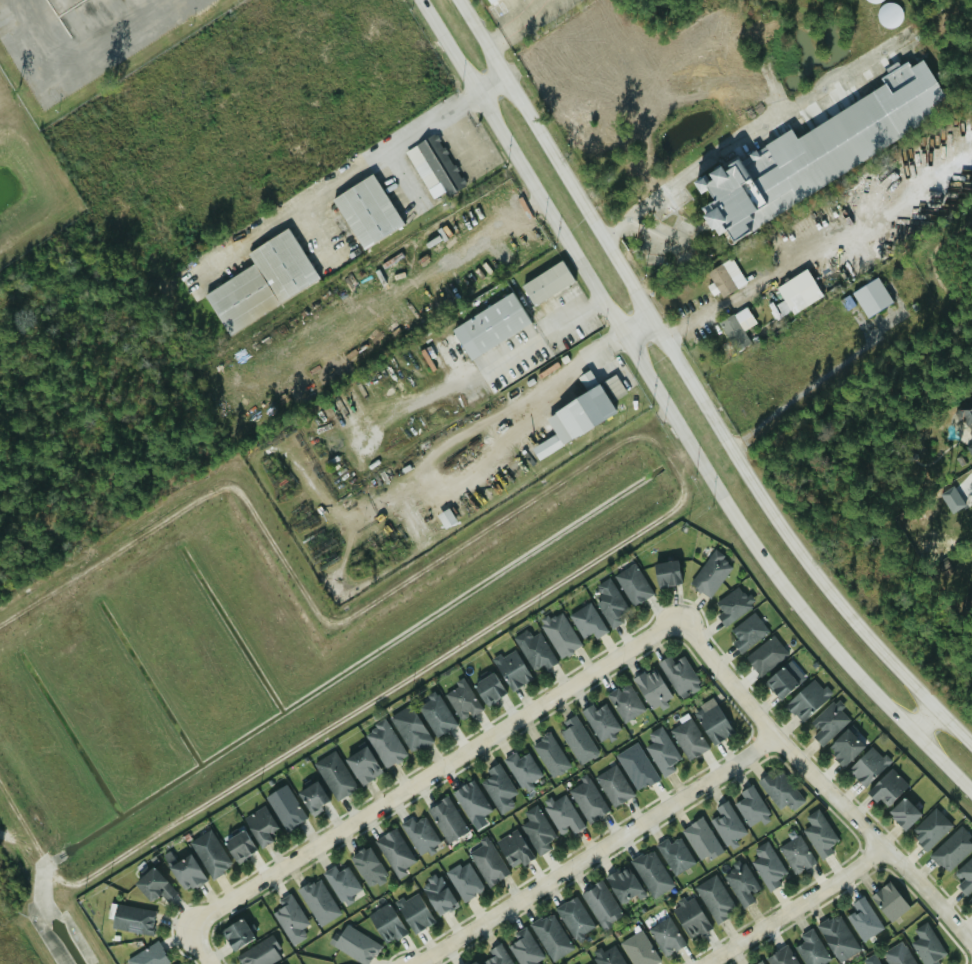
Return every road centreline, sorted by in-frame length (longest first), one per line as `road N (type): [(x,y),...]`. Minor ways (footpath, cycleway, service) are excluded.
road 1 (secondary): [(971,742),(807,560),(702,403),(460,0)]
road 2 (residential): [(188,927),(680,617)]
road 3 (secondary): [(418,0),(675,421)]
road 4 (secondary): [(675,421),(779,576),(862,681),(971,793)]
road 5 (residential): [(971,944),(731,684),(680,617)]
road 6 (residential): [(777,735),(417,963)]
road 7 (residential): [(883,845),(705,963)]

